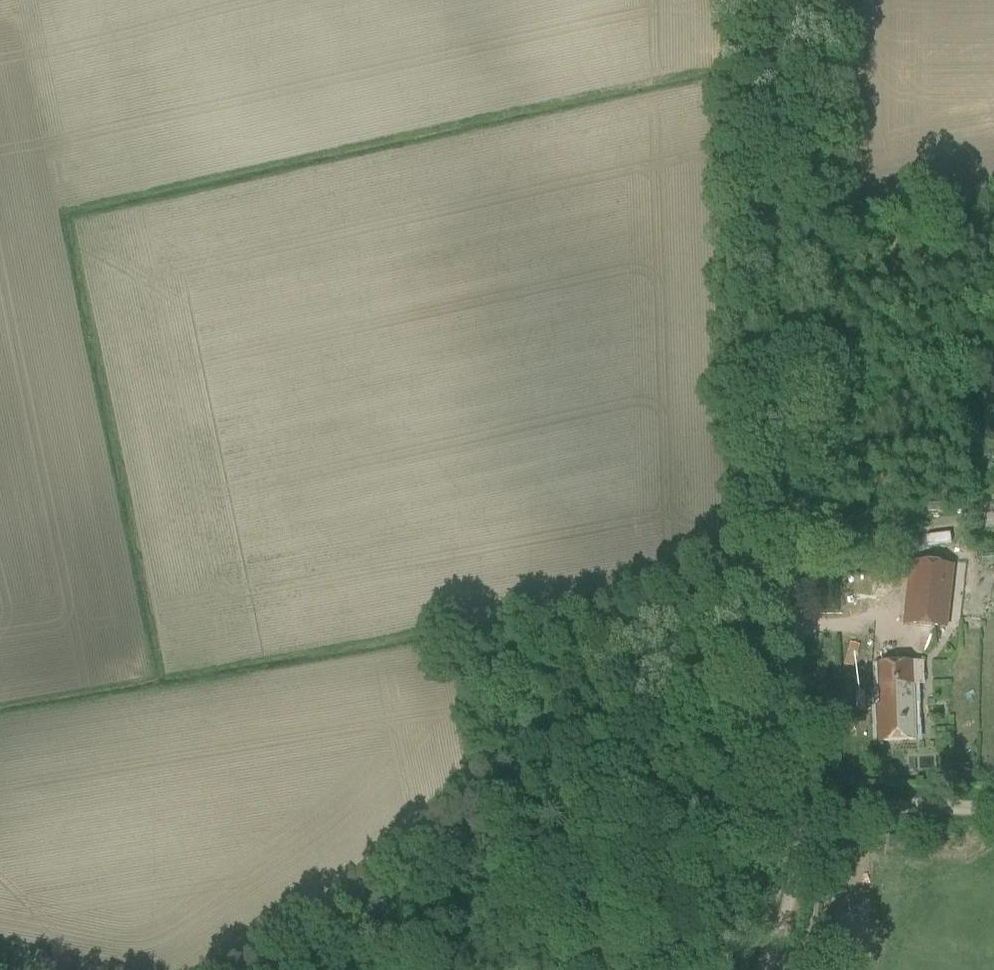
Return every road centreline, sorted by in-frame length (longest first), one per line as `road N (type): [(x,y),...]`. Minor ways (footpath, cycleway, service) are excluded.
road 1 (track): [(776,0),(784,589),(793,785),(801,804),(788,900),(760,969)]
road 2 (track): [(782,801),(664,794),(544,808),(488,832),(299,969)]
road 3 (track): [(993,810),(782,801)]

